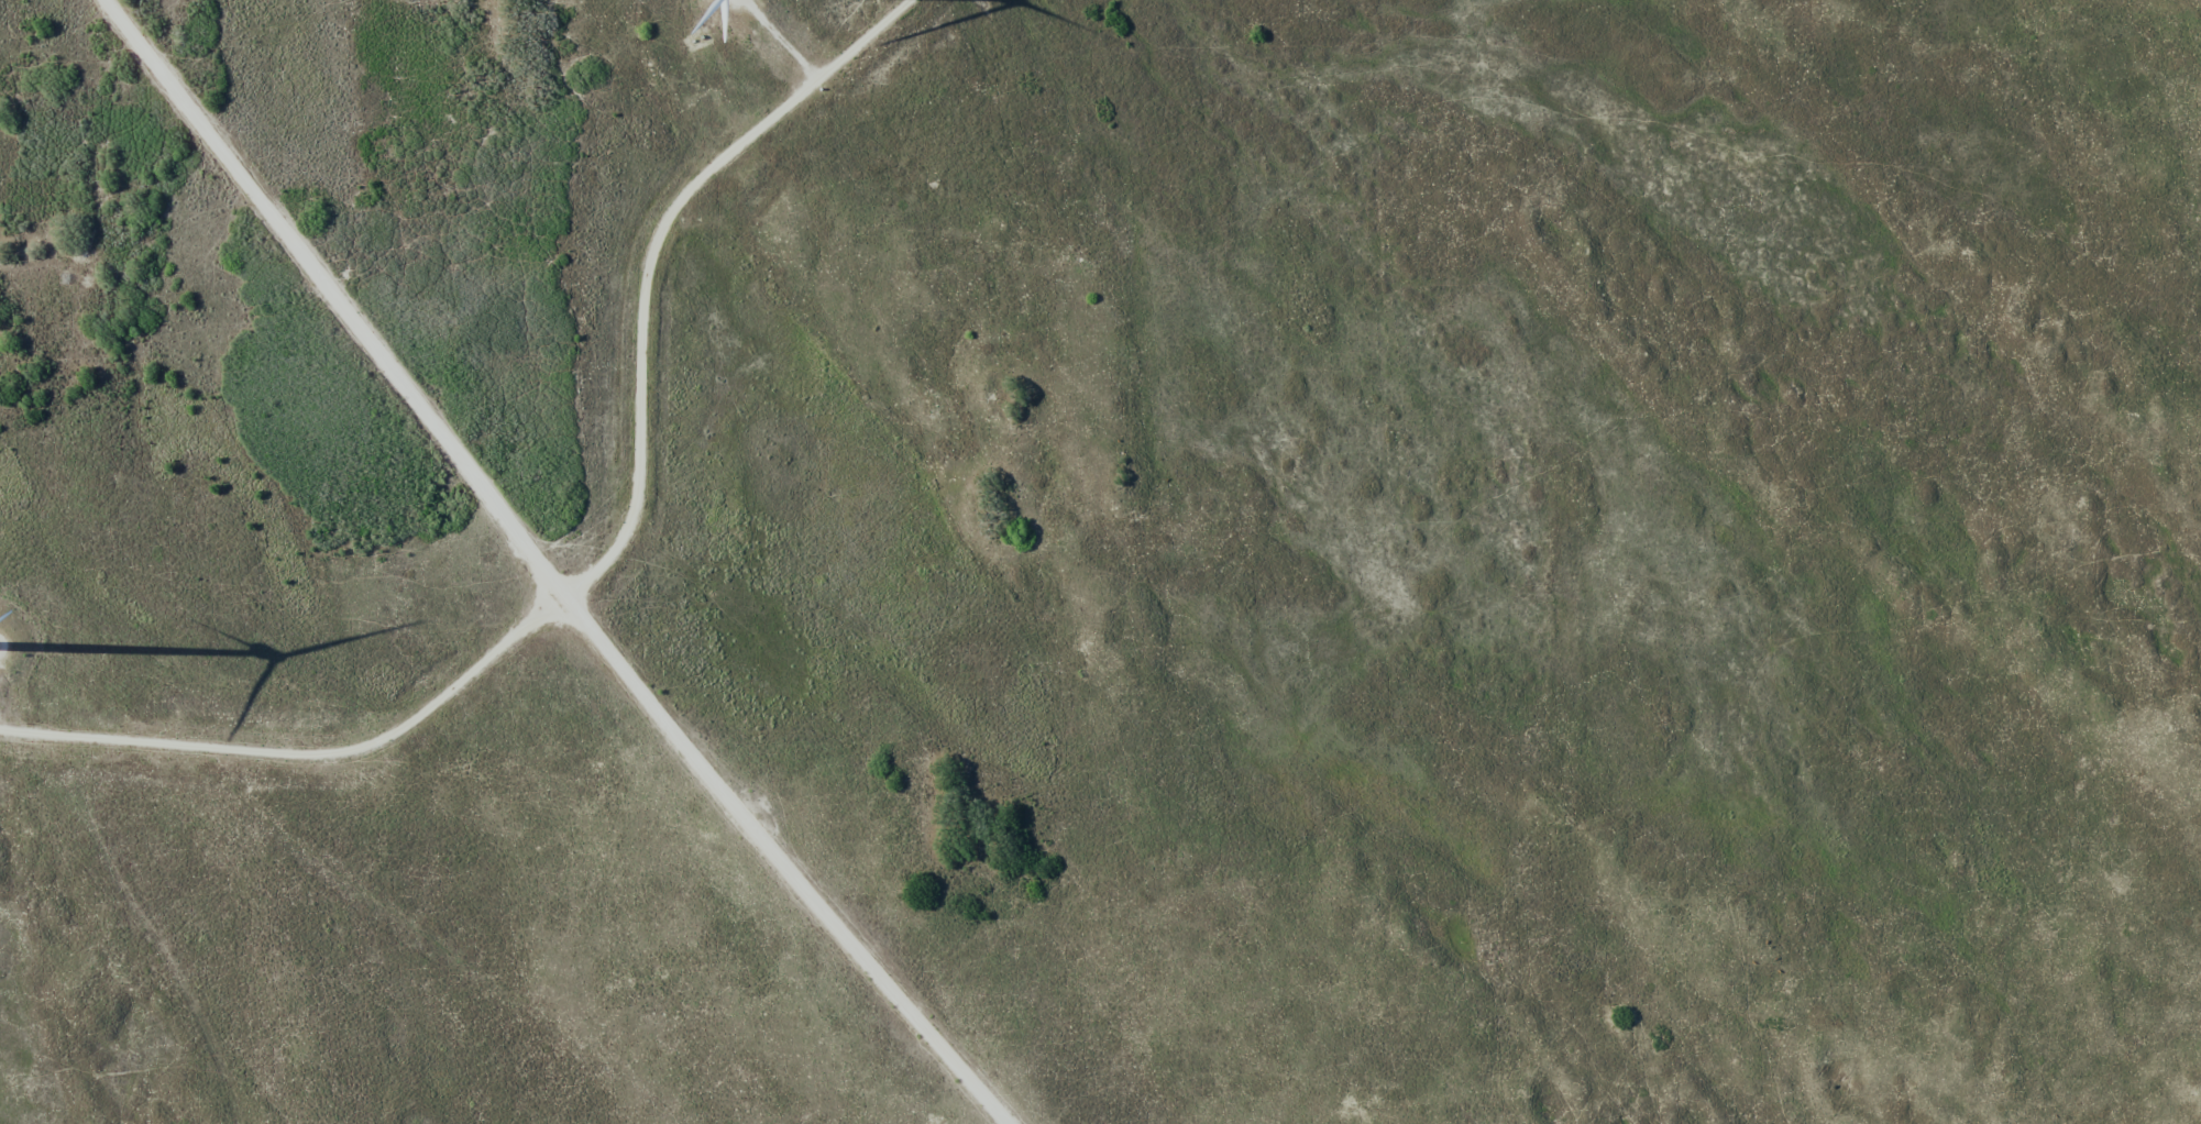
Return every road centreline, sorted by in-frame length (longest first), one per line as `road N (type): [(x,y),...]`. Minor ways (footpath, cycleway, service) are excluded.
road 1 (residential): [(1021,1123),(835,911),(398,372),(119,0)]

